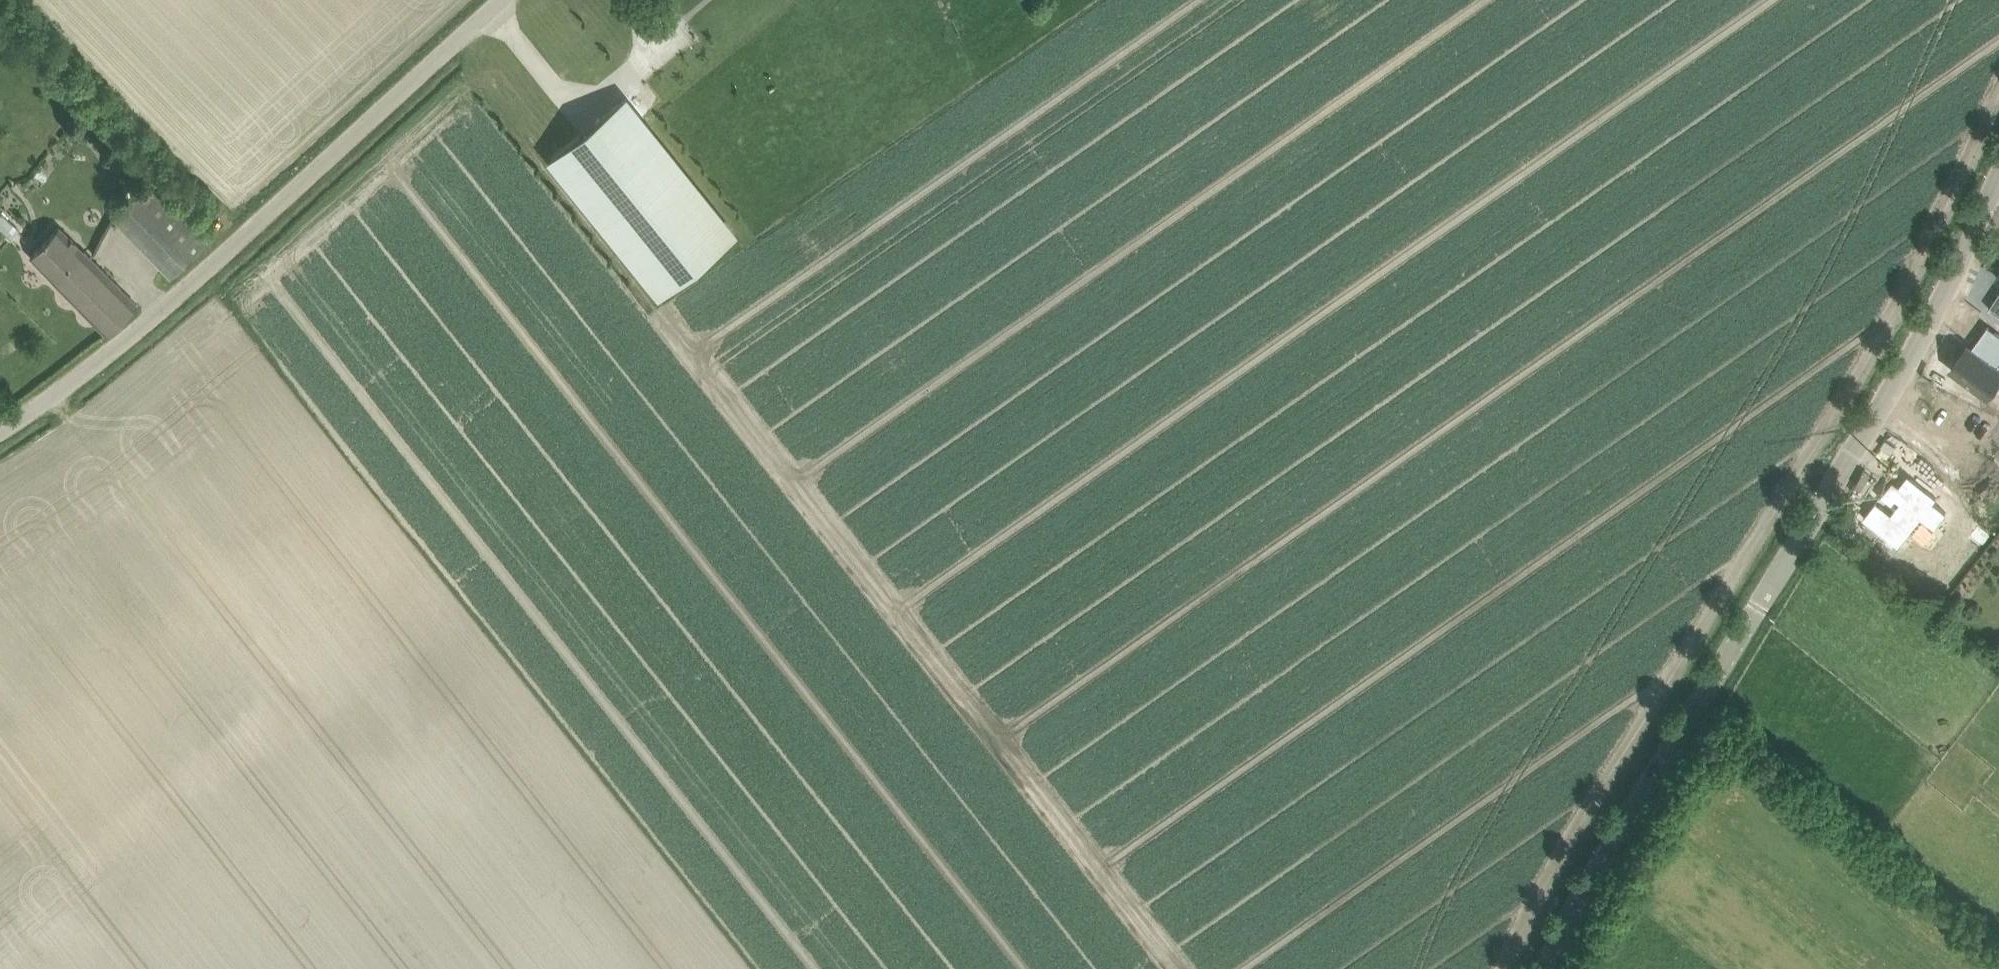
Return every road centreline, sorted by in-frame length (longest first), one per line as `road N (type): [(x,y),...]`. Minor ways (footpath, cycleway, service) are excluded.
road 1 (tertiary): [(1548,968),(1618,835),(1920,339),(1998,181)]
road 2 (unclassified): [(0,427),(163,309),(500,0)]

